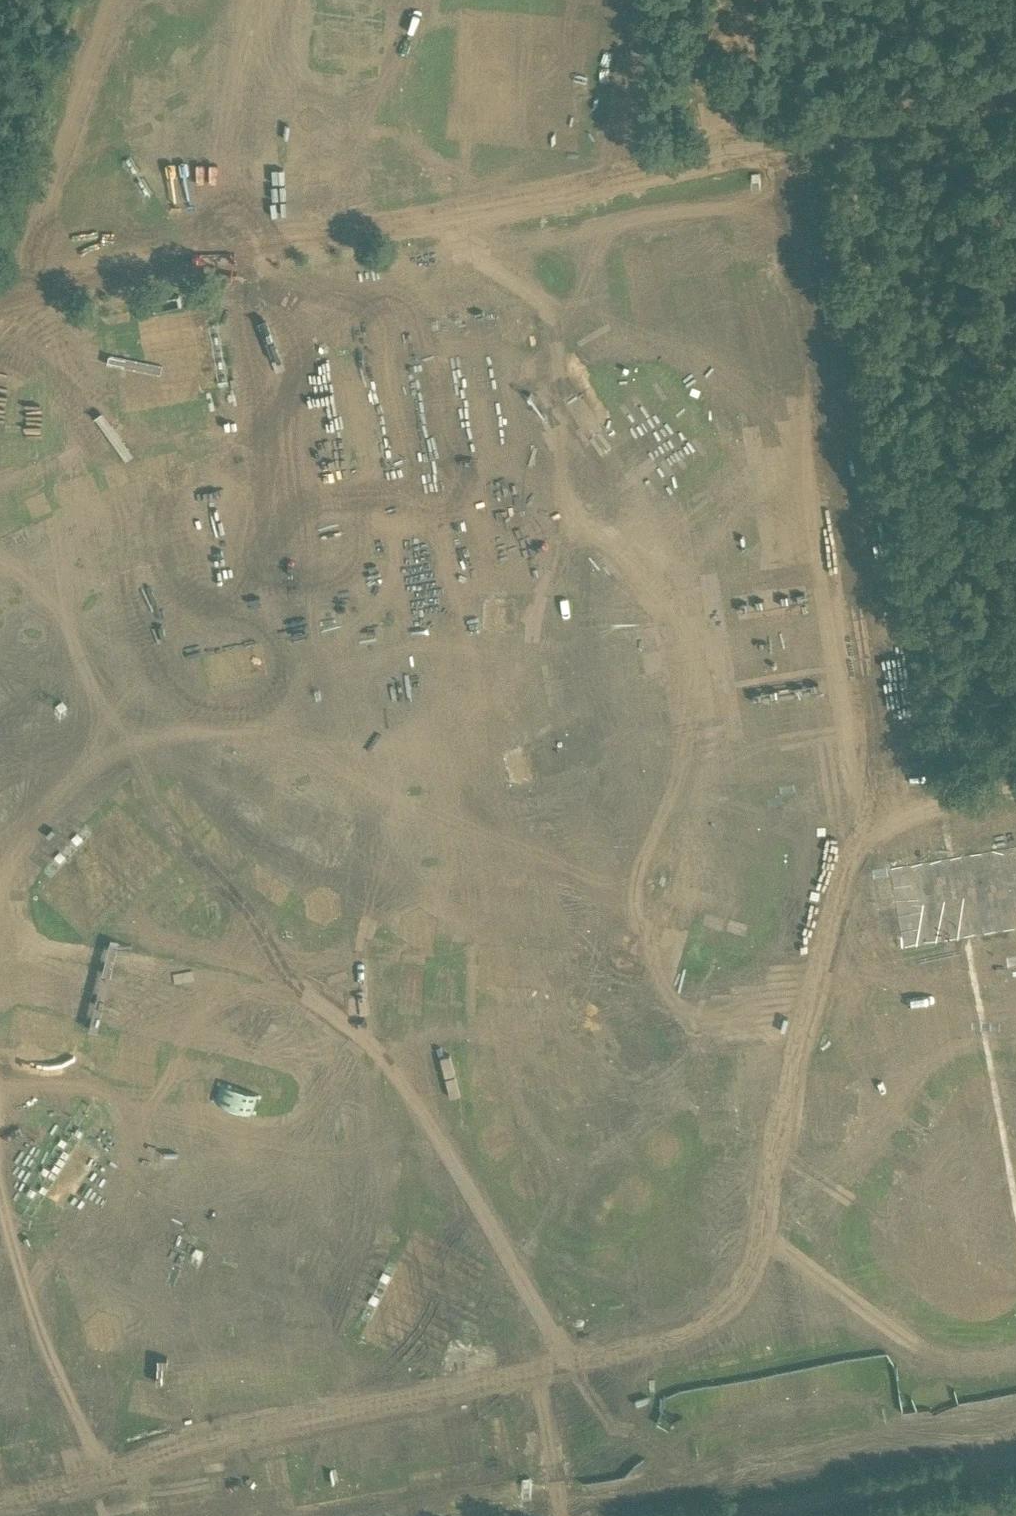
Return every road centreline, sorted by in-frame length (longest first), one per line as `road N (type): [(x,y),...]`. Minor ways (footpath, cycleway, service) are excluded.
road 1 (track): [(0,310),(734,147)]
road 2 (track): [(726,1515),(1015,1461)]
road 3 (track): [(734,147),(1015,92)]

